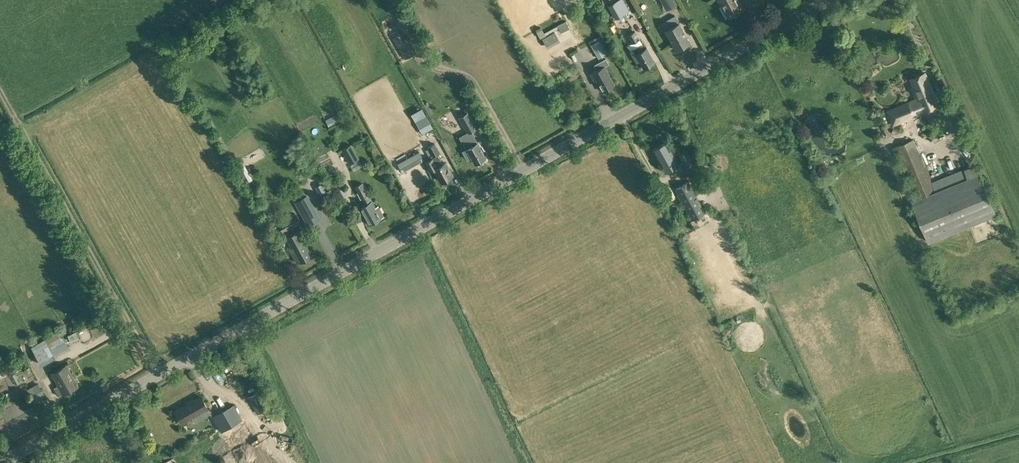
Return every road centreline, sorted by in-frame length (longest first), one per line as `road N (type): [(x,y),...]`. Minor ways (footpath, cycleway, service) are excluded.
road 1 (unclassified): [(5,462),(828,0)]

